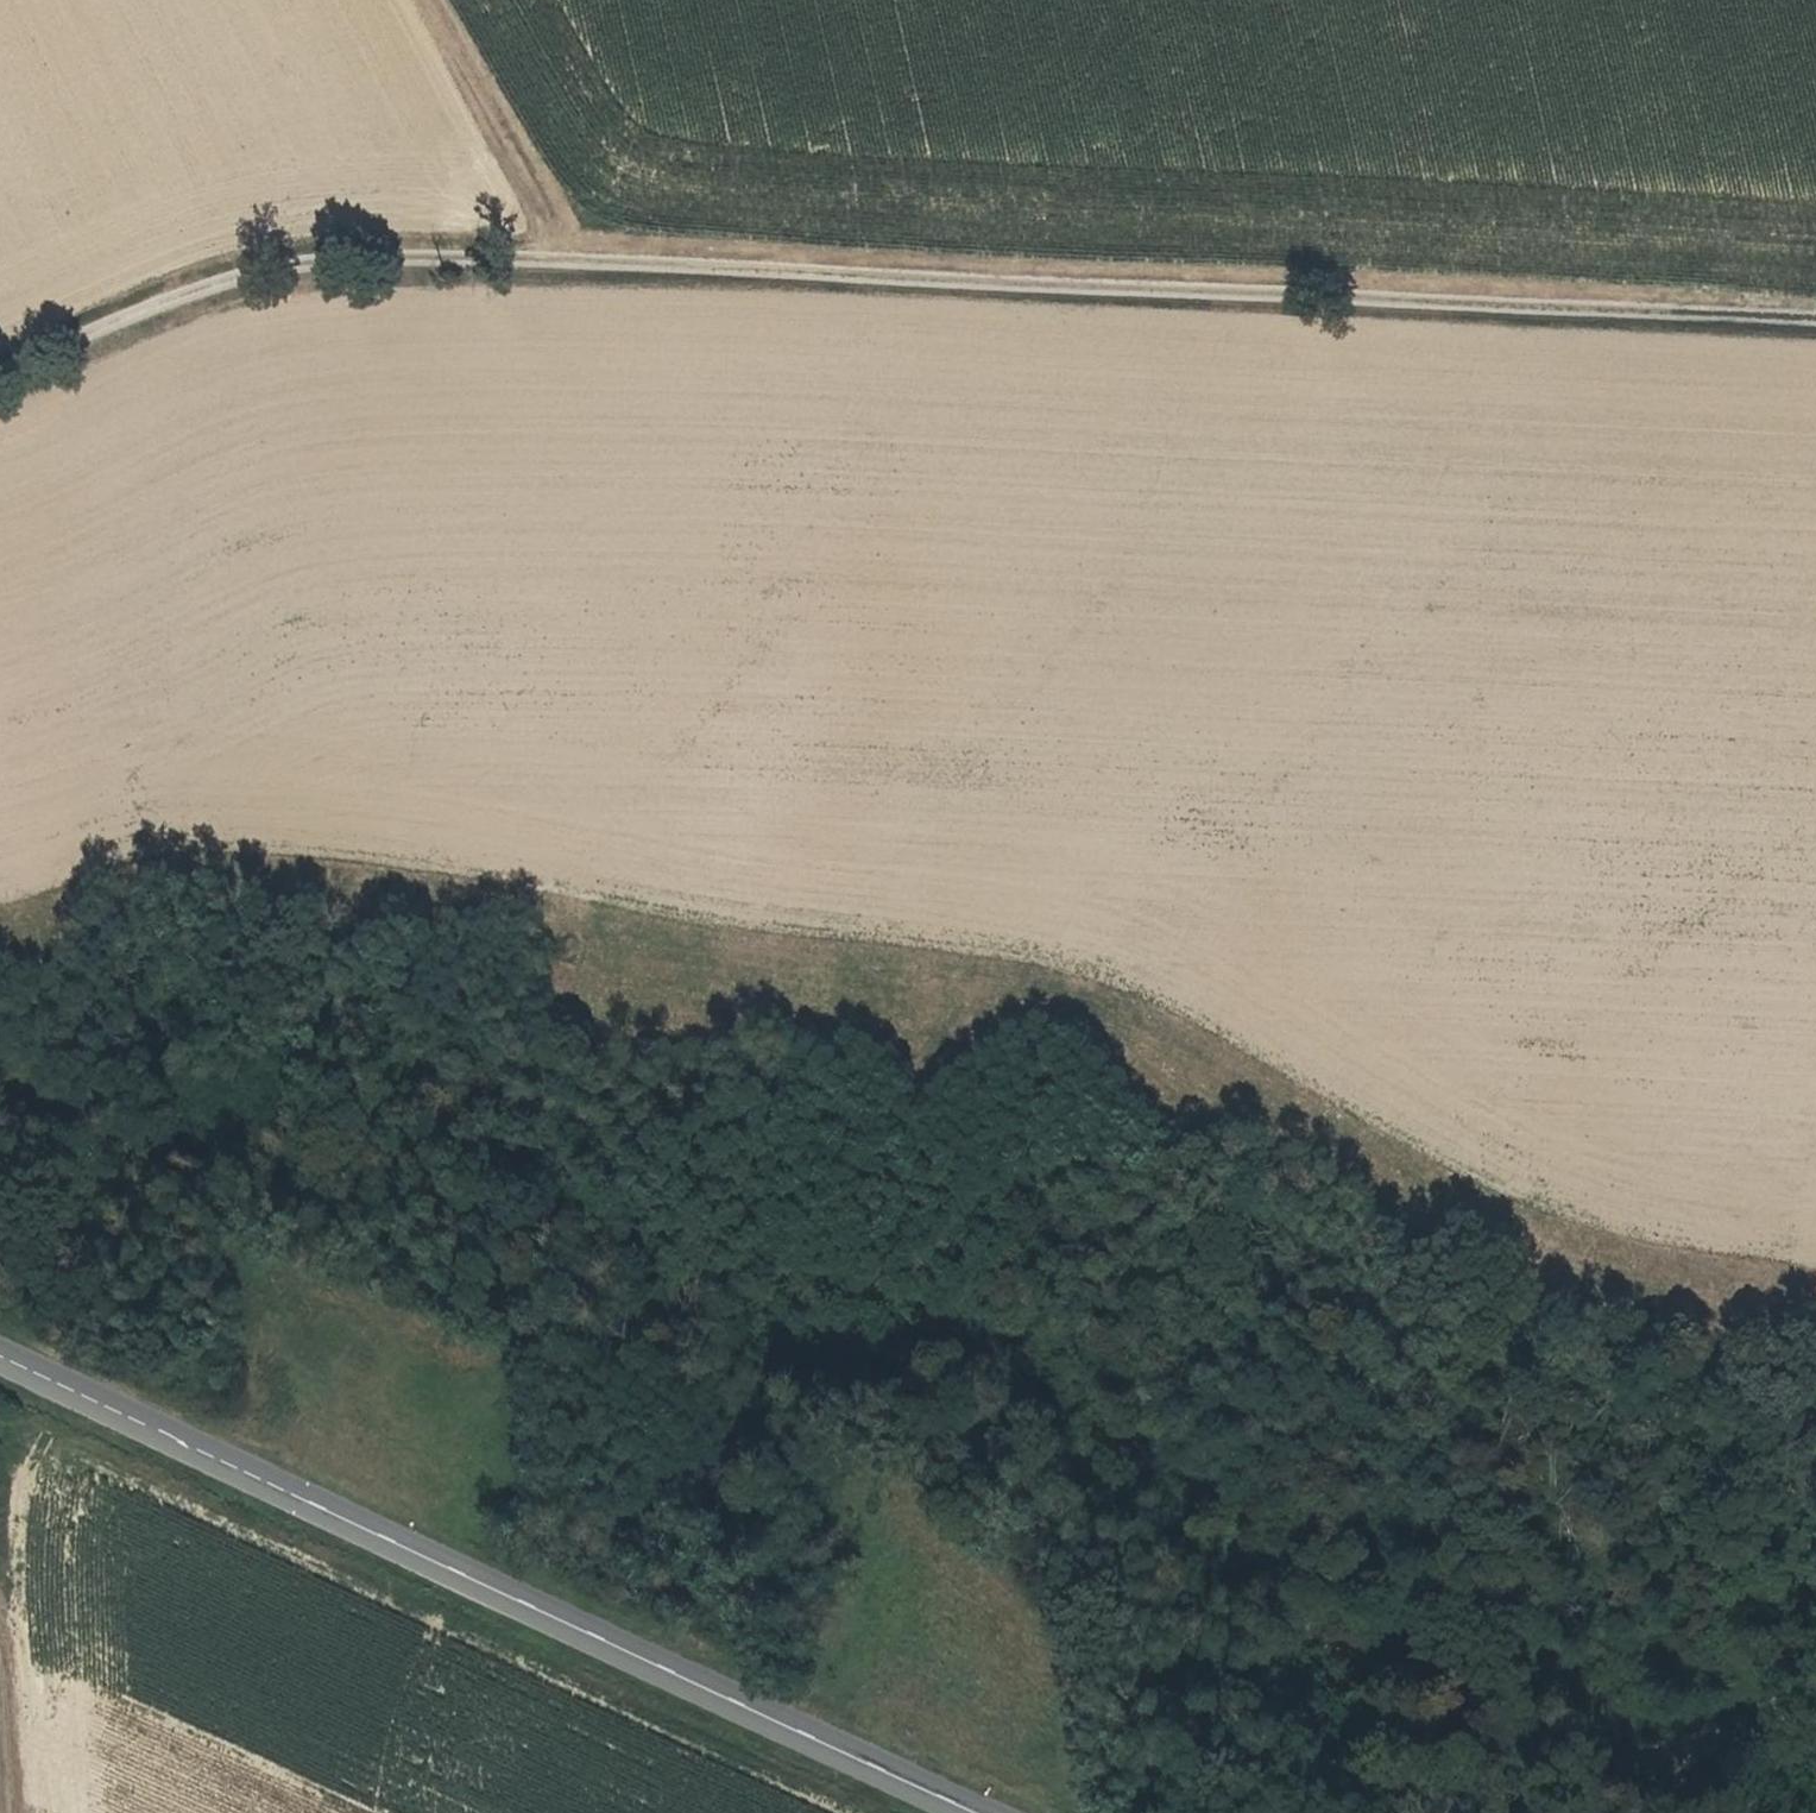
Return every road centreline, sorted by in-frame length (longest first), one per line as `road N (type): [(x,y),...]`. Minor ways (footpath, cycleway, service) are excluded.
road 1 (track): [(0,378),(204,292),(292,270),(414,265),(1815,320)]
road 2 (tertiary): [(0,1357),(969,1812)]

